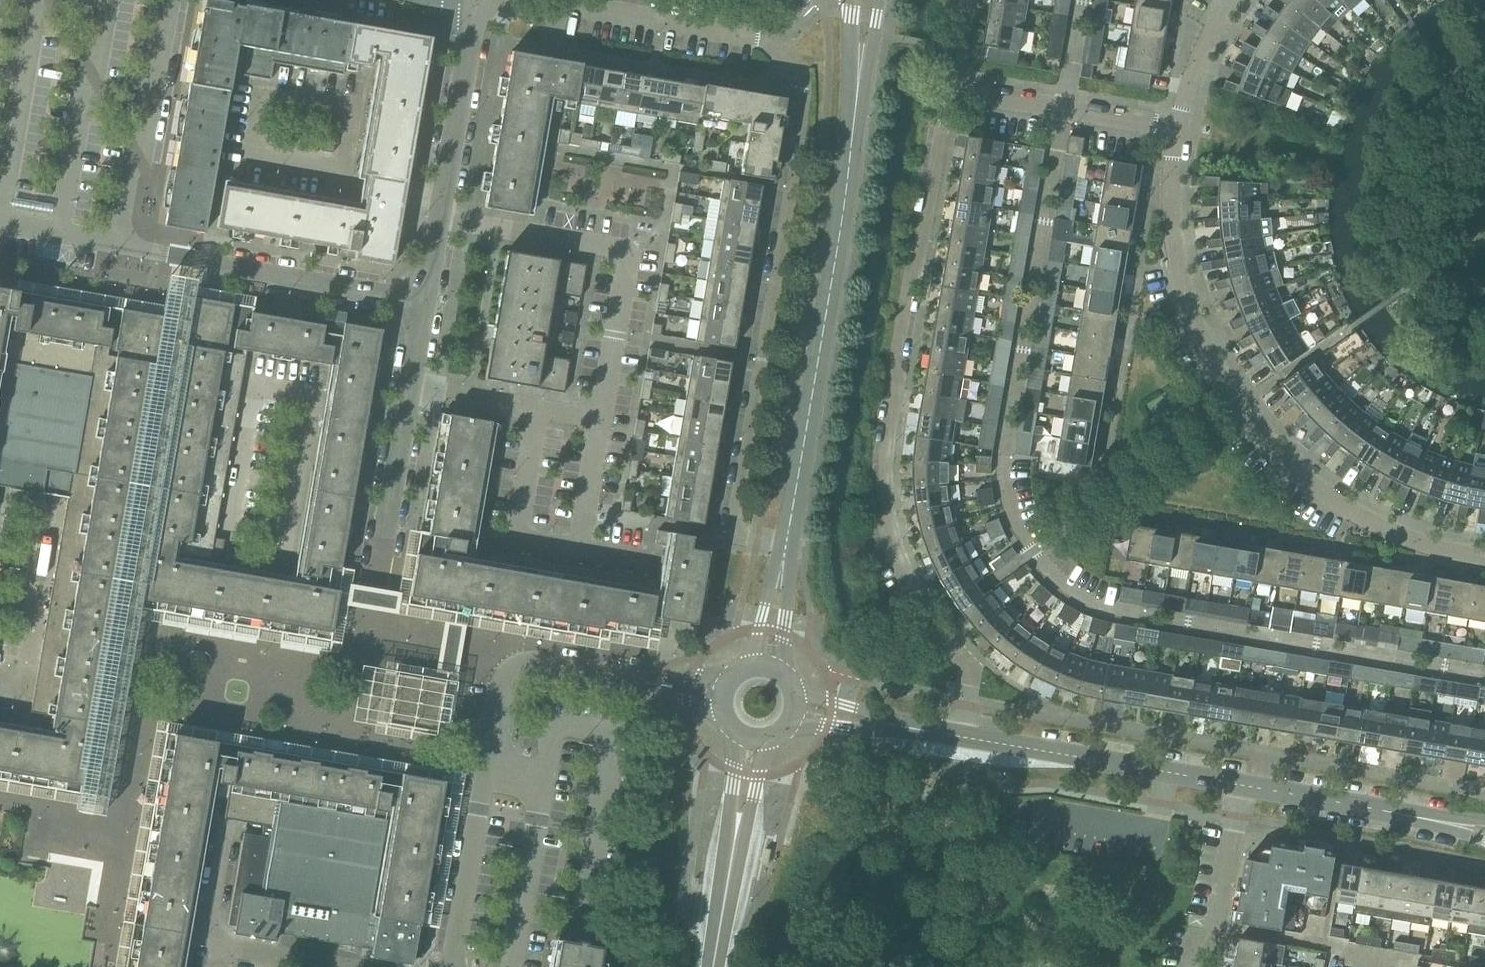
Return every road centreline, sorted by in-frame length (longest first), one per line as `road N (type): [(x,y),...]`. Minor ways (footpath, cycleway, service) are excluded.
road 1 (residential): [(1484,674),(1099,609),(1032,550),(1006,500),(1005,445),(1064,108)]
road 2 (residential): [(475,2),(547,17),(590,8),(742,32),(771,42),(799,72),(789,182),(733,532),(787,543)]
road 3 (residential): [(1484,556),(1429,545),(1329,497),(1240,408),(1187,305),(1170,200),(1176,126)]
road 4 (residential): [(439,218),(621,251),(628,263),(601,425),(410,391)]
road 5 (residential): [(933,619),(903,563),(887,483),(895,361),(950,88)]
road 6 (tertiary): [(787,543),(860,79)]
road 7 (residential): [(0,229),(425,301)]
road 8 (residential): [(457,966),(502,688),(531,665),(637,681)]
road 9 (tertiary): [(1240,783),(961,736)]
road 10 (residential): [(475,2),(439,218)]
road 11 (residential): [(410,391),(374,601)]
road 12 (tertiary): [(1433,821),(1240,783)]
road 13 (residential): [(1191,966),(1194,943),(1219,926),(1235,815)]
road 14 (residential): [(218,966),(223,946),(359,966)]
road 15 (tertiary): [(716,966),(741,823)]
road 16 (residential): [(1176,126),(1194,66),(1230,0)]
road 17 (tertiary): [(923,730),(796,691)]
road 18 (tertiary): [(791,724),(923,730)]
road 19 (unclassified): [(961,736),(972,667),(933,619)]

